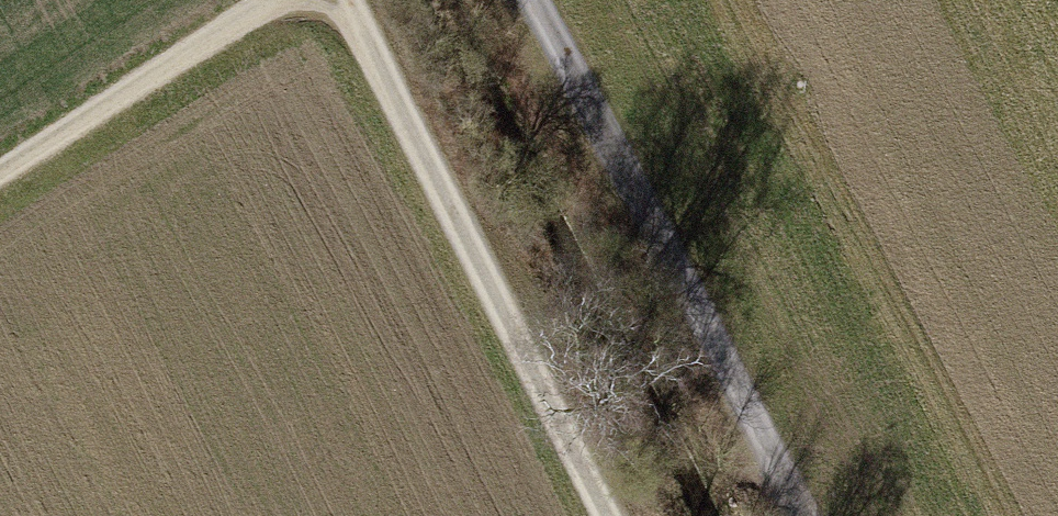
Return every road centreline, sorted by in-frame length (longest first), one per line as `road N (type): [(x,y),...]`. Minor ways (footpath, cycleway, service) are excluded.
road 1 (track): [(803,515),(532,0)]
road 2 (track): [(337,0),(604,515)]
road 3 (track): [(0,170),(276,0)]

